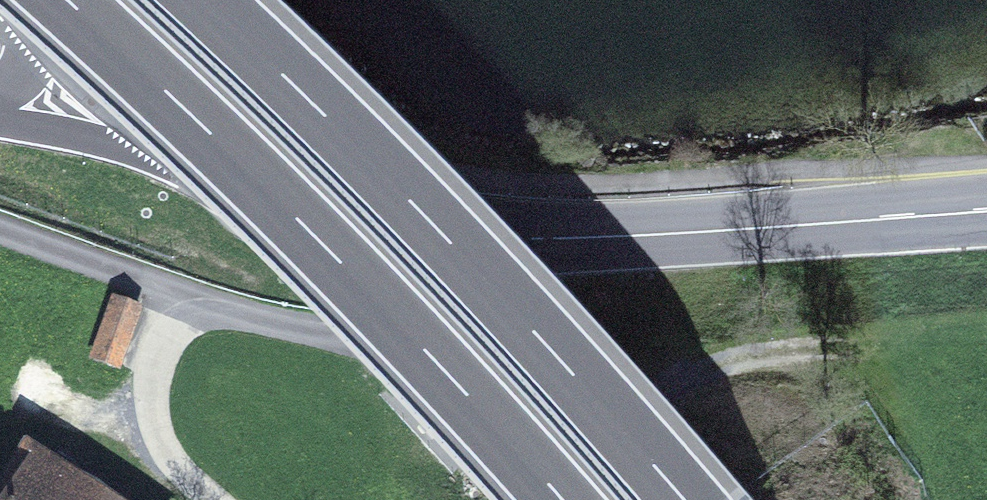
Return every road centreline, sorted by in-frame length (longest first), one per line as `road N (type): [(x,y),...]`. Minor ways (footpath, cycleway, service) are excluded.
road 1 (primary): [(254,156),(363,205),(566,237),(986,210)]
road 2 (motorway): [(65,0),(331,252),(558,499)]
road 3 (motorway): [(687,499),(435,224),(204,0)]
road 4 (track): [(571,499),(685,385),(751,359),(844,348)]
road 5 (motorway): [(0,122),(126,149),(254,156)]
road 6 (primary): [(78,0),(254,156)]

